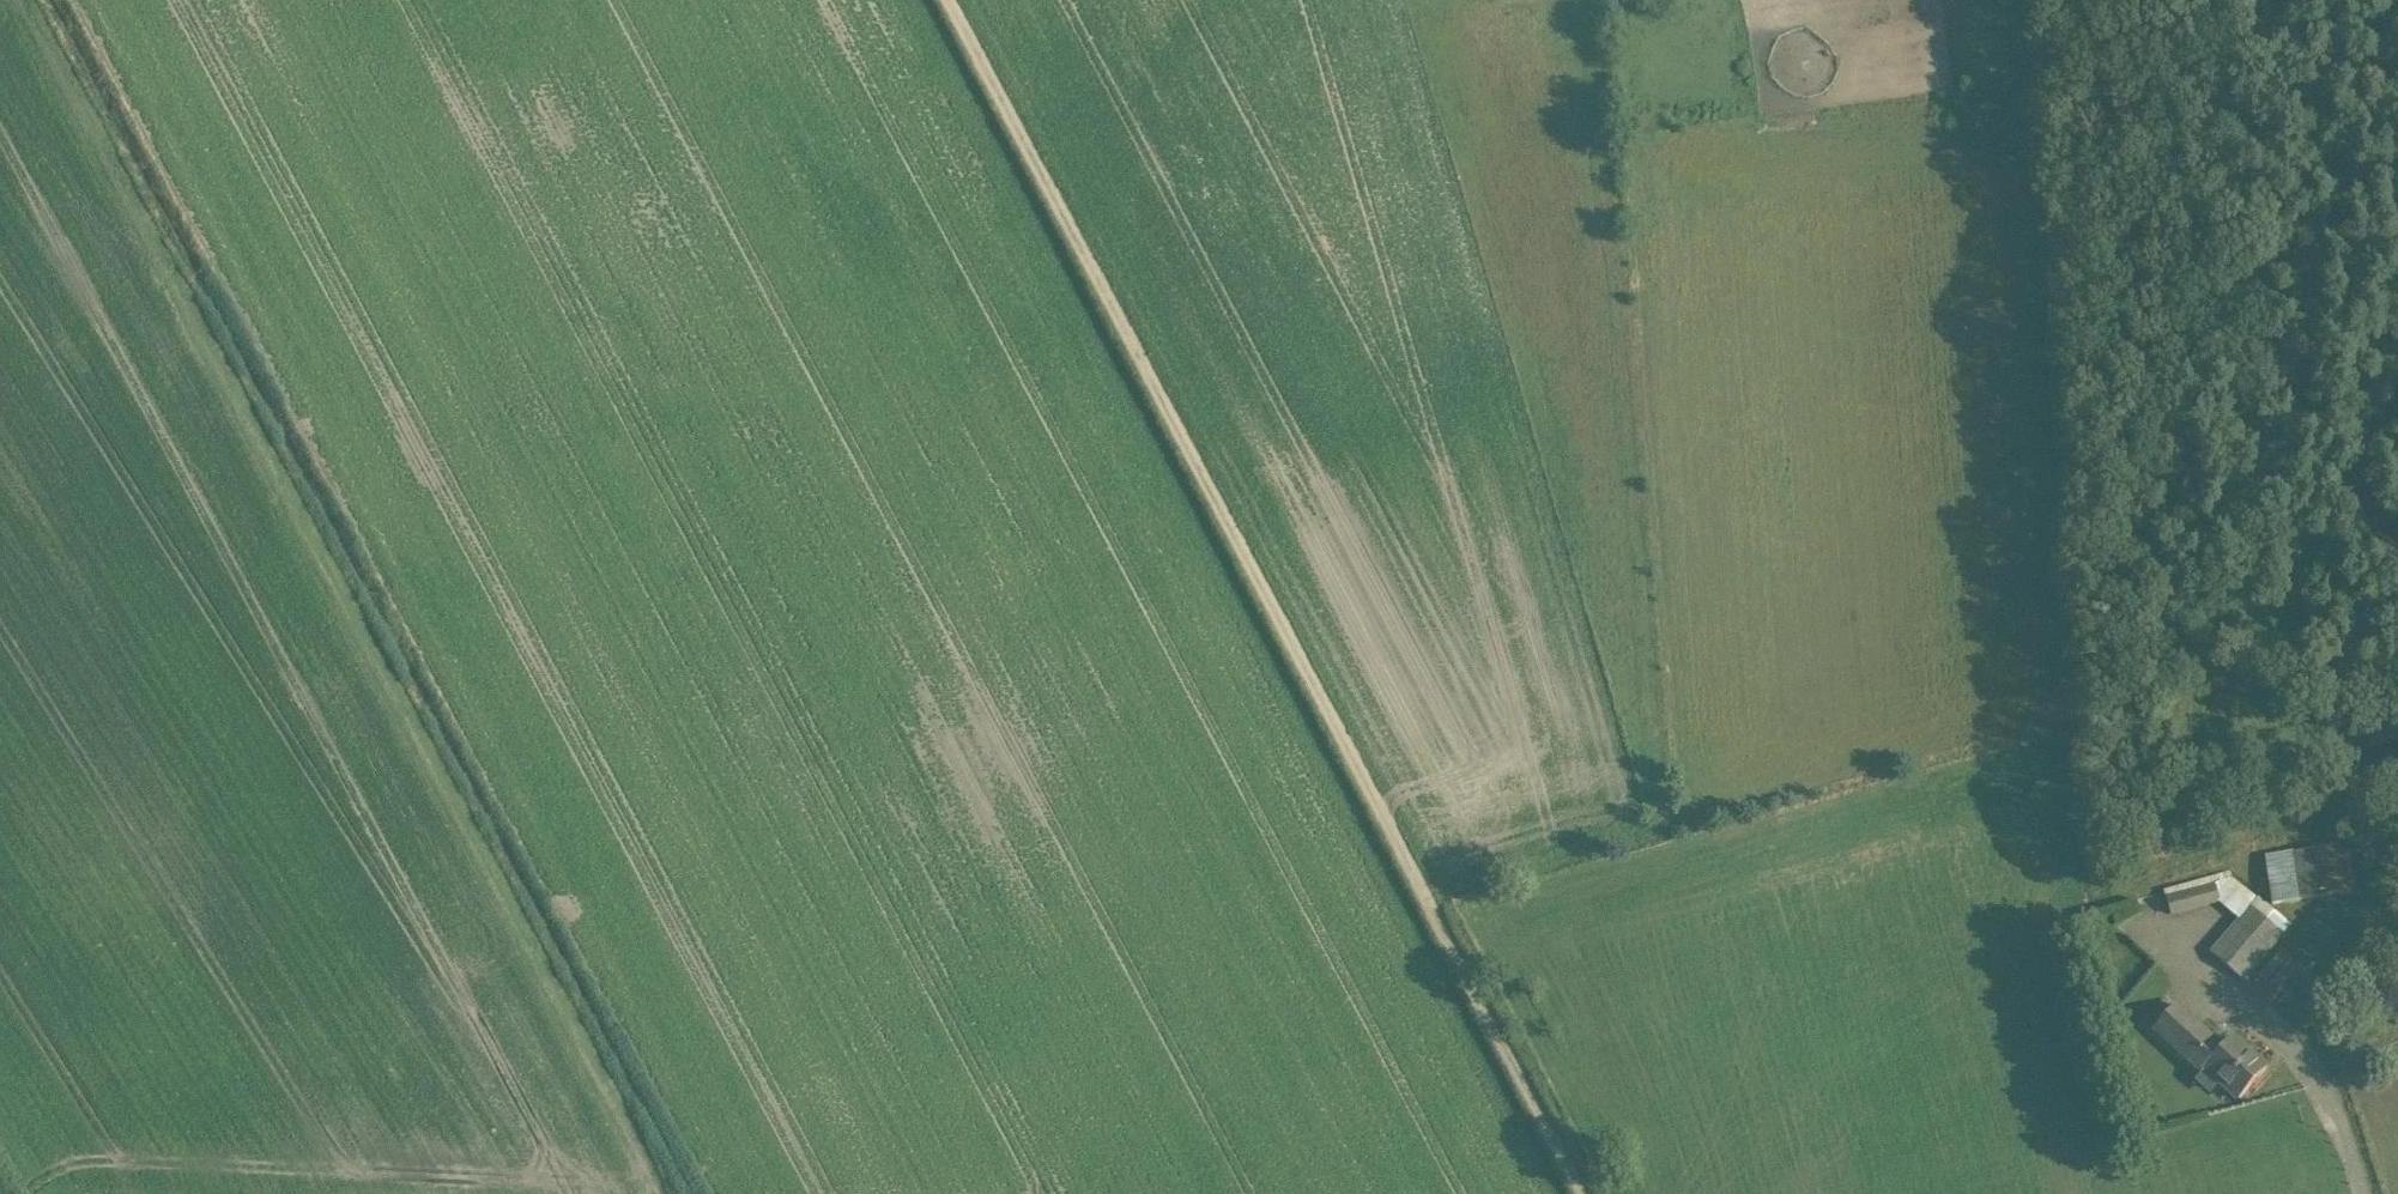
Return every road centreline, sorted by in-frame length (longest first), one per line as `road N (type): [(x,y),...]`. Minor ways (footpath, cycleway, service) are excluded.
road 1 (track): [(1586,1193),(952,0)]

